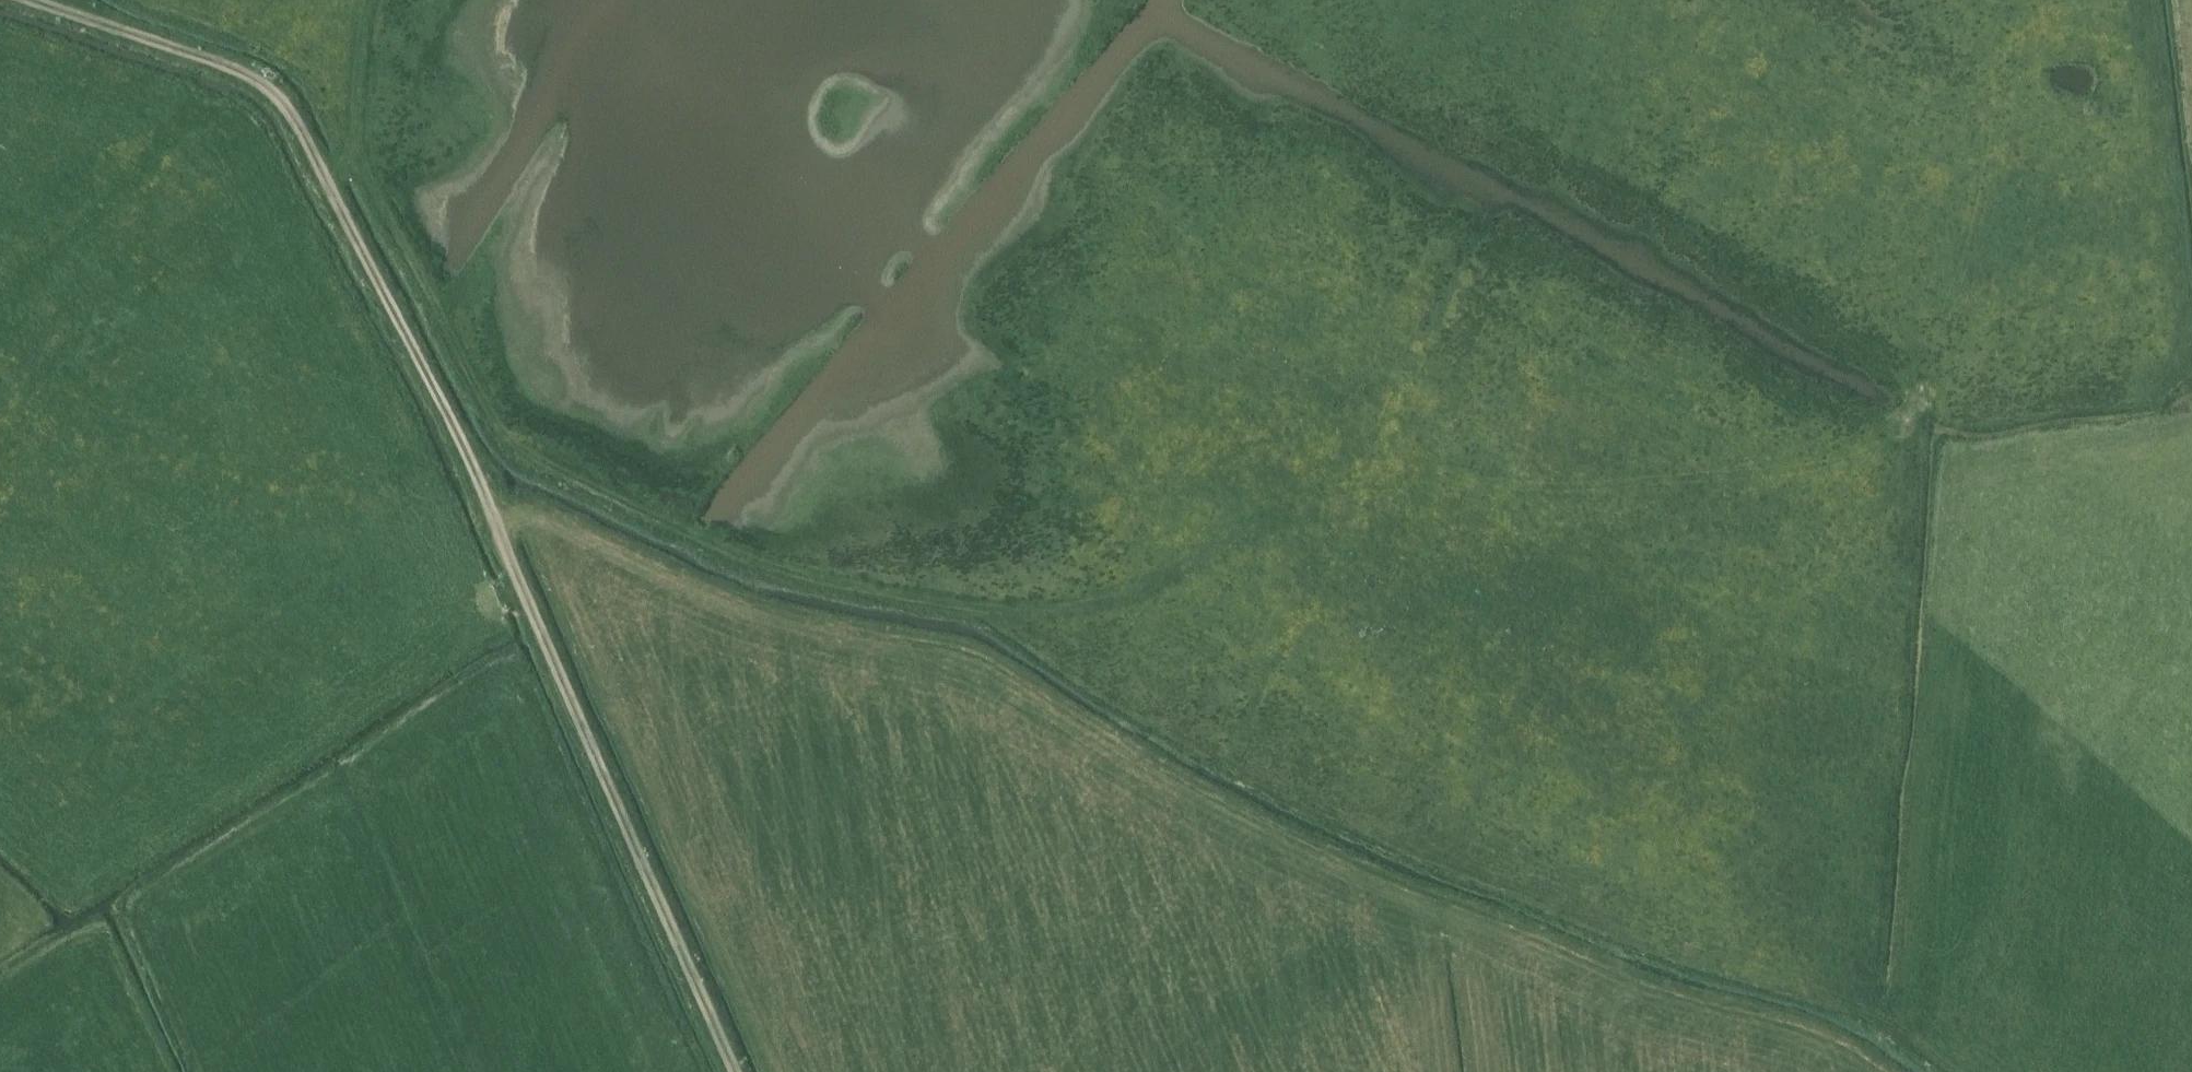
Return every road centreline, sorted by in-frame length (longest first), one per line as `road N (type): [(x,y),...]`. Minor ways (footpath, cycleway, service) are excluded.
road 1 (track): [(364,153),(506,446),(711,555),(1013,617),(1129,596),(1324,502),(1889,423),(1941,383),(2116,90),(2124,0)]
road 2 (track): [(31,0),(228,67),(274,92),(450,419),(733,1071)]
road 3 (track): [(376,0),(352,122),(364,153),(321,178)]

